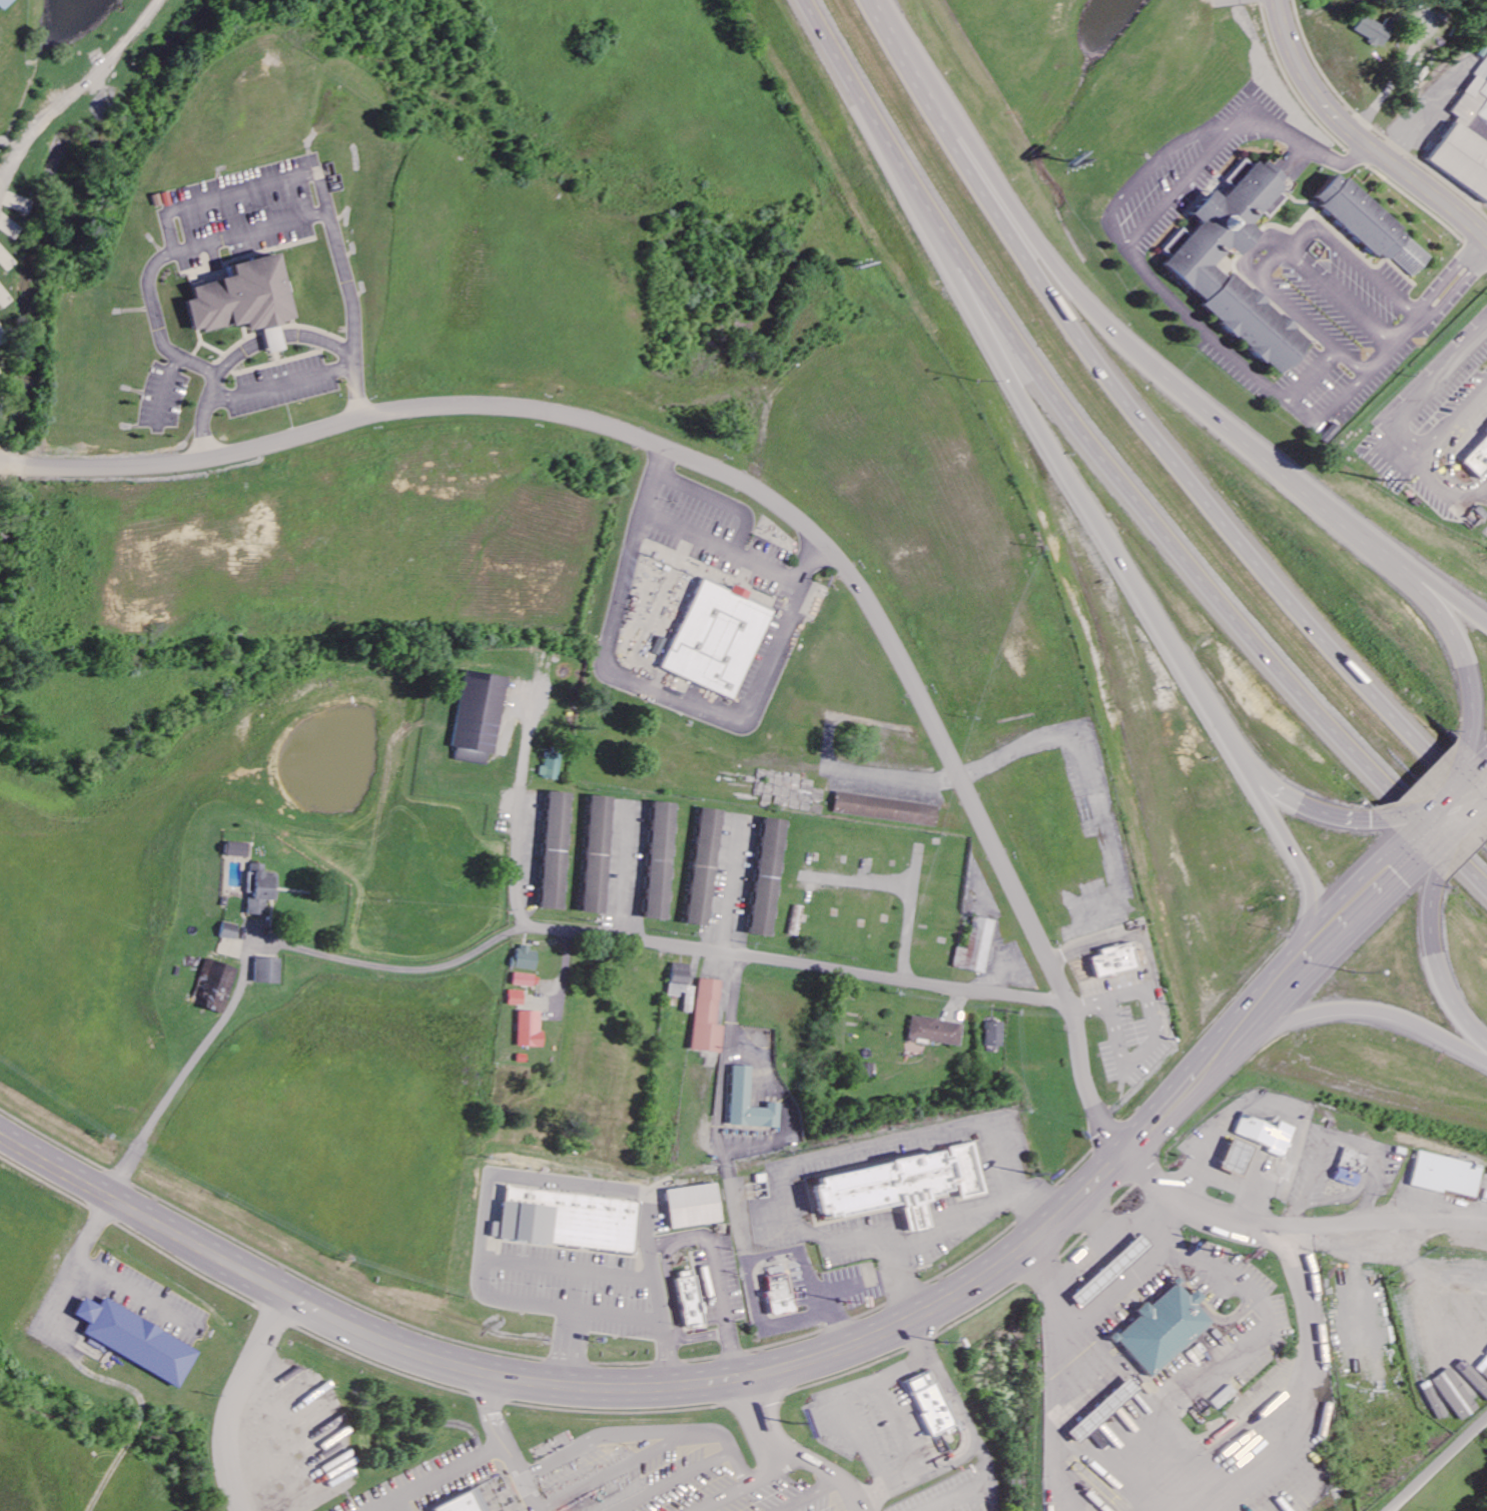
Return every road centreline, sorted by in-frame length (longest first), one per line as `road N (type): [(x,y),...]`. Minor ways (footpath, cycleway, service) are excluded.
road 1 (residential): [(0,461),(176,467),(366,420),(458,409),(573,421),(638,439),(759,492),(817,533),(855,577),(974,801),(1066,1007)]
road 2 (motorway): [(812,0),(914,174),(1097,442),(1234,611),(1486,878)]
road 3 (motorway): [(1486,816),(1284,601),(1106,379),(921,101),(874,0)]
road 4 (trunk): [(228,1251),(363,1322),(493,1370),(609,1386),(698,1384),(844,1352),(940,1307),(1045,1230),(1129,1146)]
road 5 (residential): [(1129,1146),(1096,1102),(1076,1021),(1057,1003),(527,924),(517,873),(539,682)]
road 6 (motorway): [(1486,627),(1367,547),(1122,338),(1055,268),(882,12)]
road 7 (motorway): [(1019,384),(1303,876),(1309,906),(1299,963)]
road 8 (residential): [(1486,1226),(1255,1222),(1182,1195),(1129,1146)]
road 9 (secondary): [(1486,243),(1329,109),(1301,66),(1280,0)]
road 10 (motorway): [(1216,1052),(1296,1016),(1341,1007),(1402,1018),(1486,1056)]
road 11 (trunk): [(1216,1052),(1410,851)]
road 12 (trunk): [(0,1122),(228,1251)]
road 13 (residential): [(0,185),(17,143),(129,40),(157,0)]
road 14 (motorway): [(1464,745),(1467,679),(1445,621),(1367,547)]
road 15 (motorway): [(914,174),(1019,384)]
road 16 (motorway): [(1433,875),(1431,958),(1441,988),(1486,1044)]
road 17 (motorway): [(1232,752),(1299,803),(1377,818)]
road 18 (residential): [(1486,1419),(1389,1510)]
road 19 (trunk): [(1129,1146),(1216,1052)]

